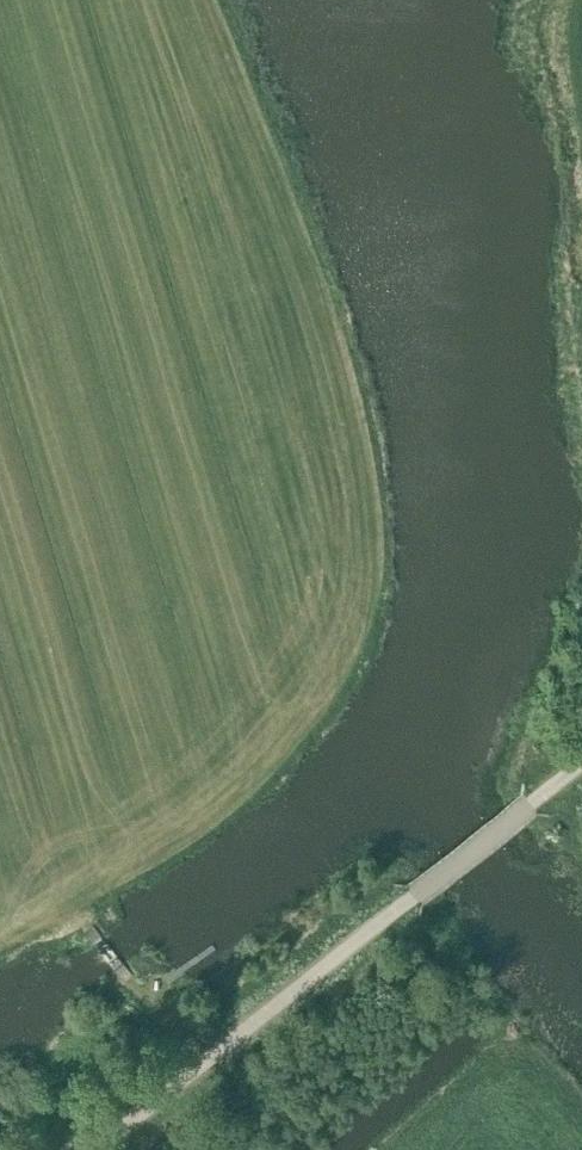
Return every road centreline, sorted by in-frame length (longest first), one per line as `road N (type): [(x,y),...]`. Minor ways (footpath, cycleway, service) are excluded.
road 1 (unclassified): [(96,1149),(581,765)]

